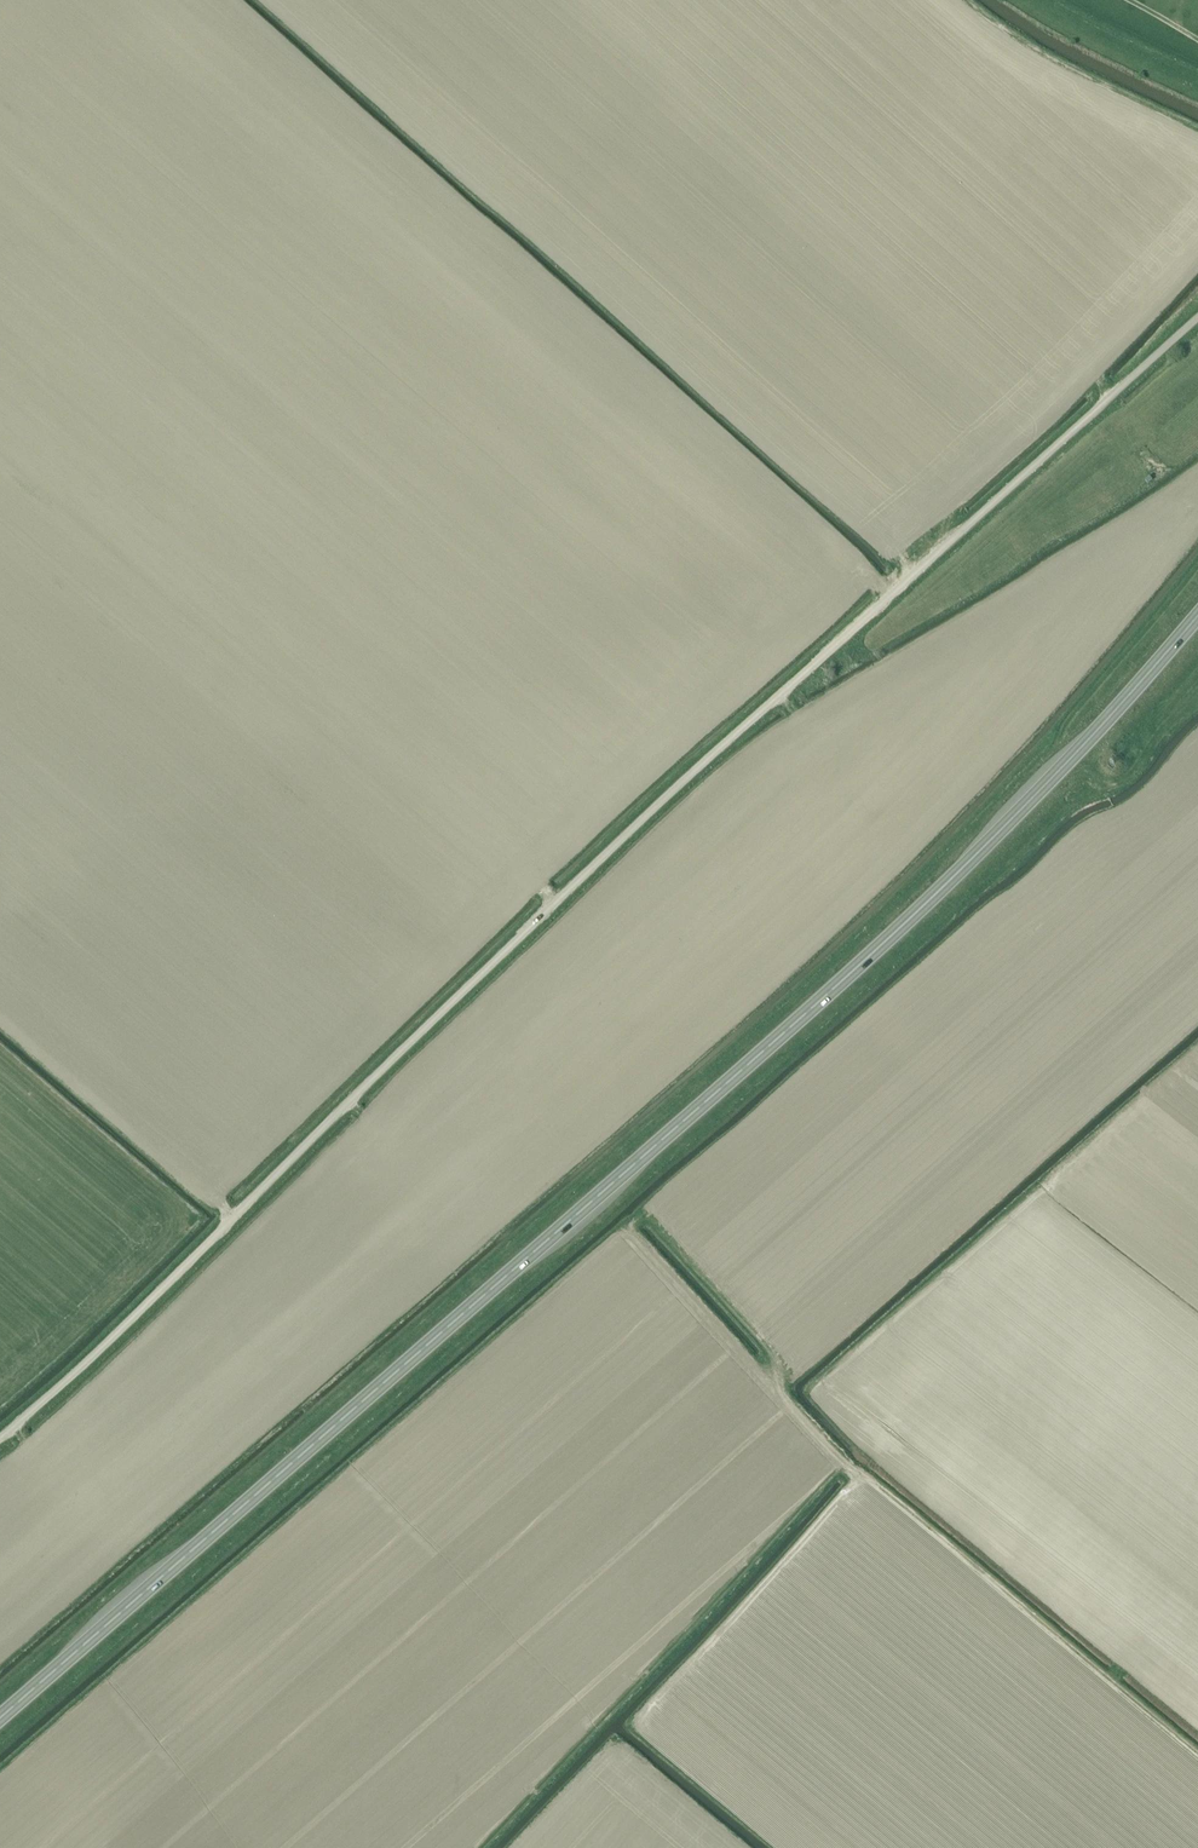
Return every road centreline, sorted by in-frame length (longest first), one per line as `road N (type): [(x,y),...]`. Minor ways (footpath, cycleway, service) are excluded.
road 1 (unclassified): [(0,1436),(604,858),(1197,318)]
road 2 (trunk): [(0,1717),(457,1326),(973,863),(1197,619)]

